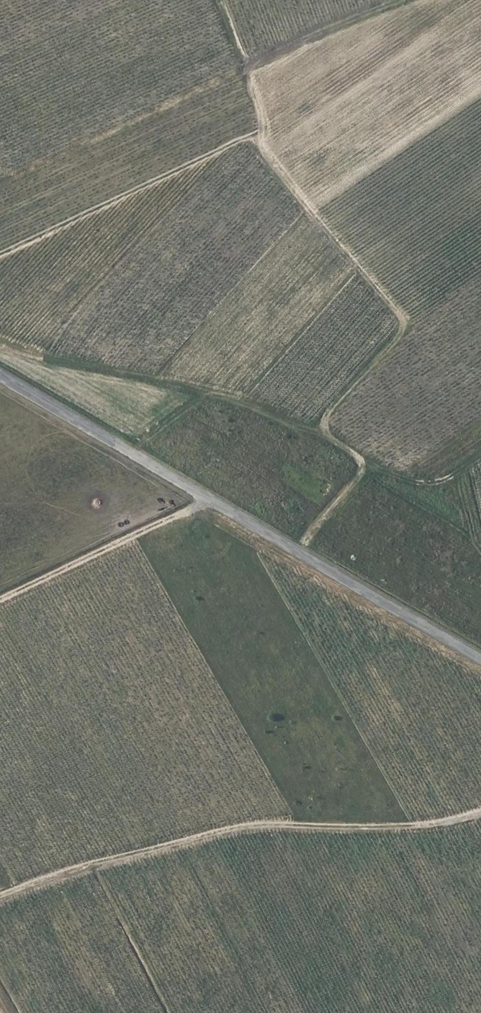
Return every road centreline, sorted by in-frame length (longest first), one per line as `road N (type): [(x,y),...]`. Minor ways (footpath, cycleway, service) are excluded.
road 1 (residential): [(480,659),(0,376)]
road 2 (track): [(480,817),(417,832),(278,828),(215,835),(0,898)]
road 3 (track): [(0,601),(210,499)]

